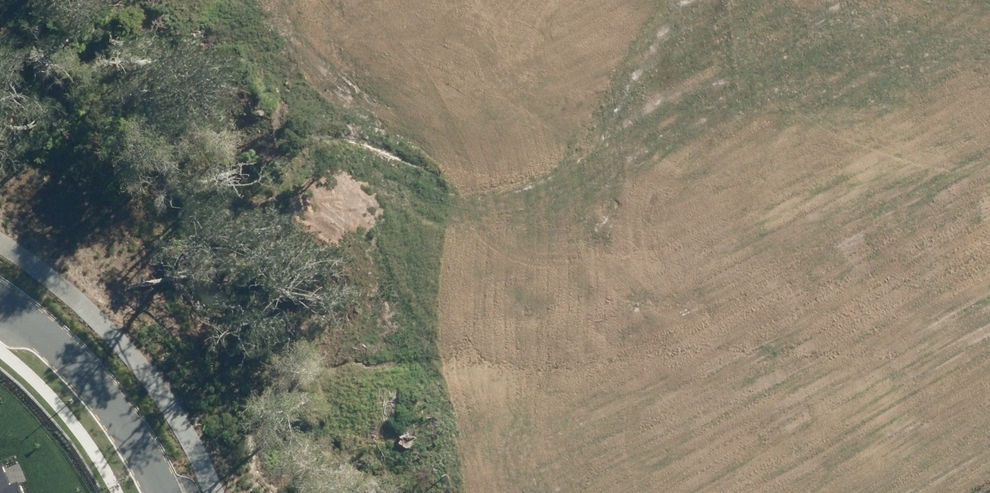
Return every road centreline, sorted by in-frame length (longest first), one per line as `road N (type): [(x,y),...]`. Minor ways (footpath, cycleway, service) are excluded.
road 1 (unknown): [(615,492),(502,178),(379,0)]
road 2 (unknown): [(603,442),(704,409),(989,237)]
road 3 (residential): [(0,309),(51,346),(139,440),(165,492)]

